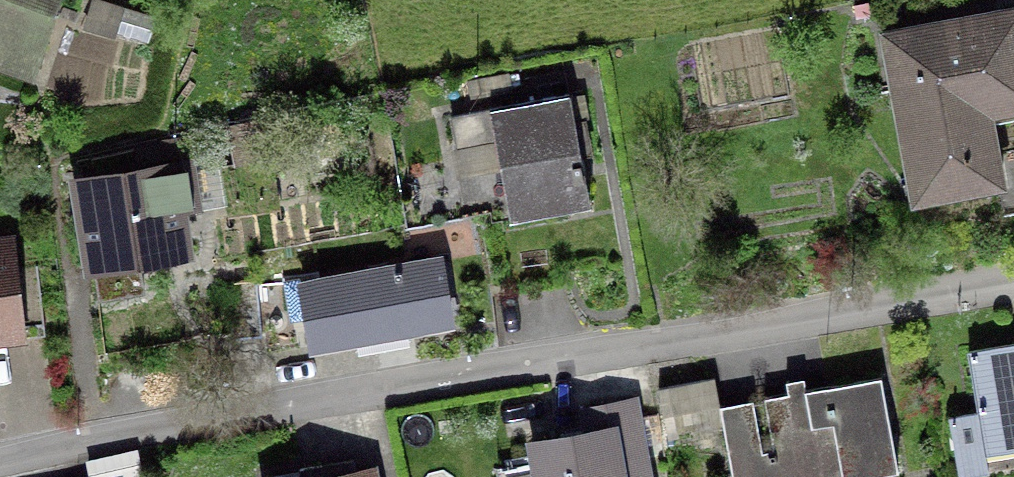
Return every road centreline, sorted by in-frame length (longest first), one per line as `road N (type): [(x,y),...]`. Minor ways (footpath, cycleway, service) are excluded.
road 1 (residential): [(1013,280),(102,433),(0,458)]

